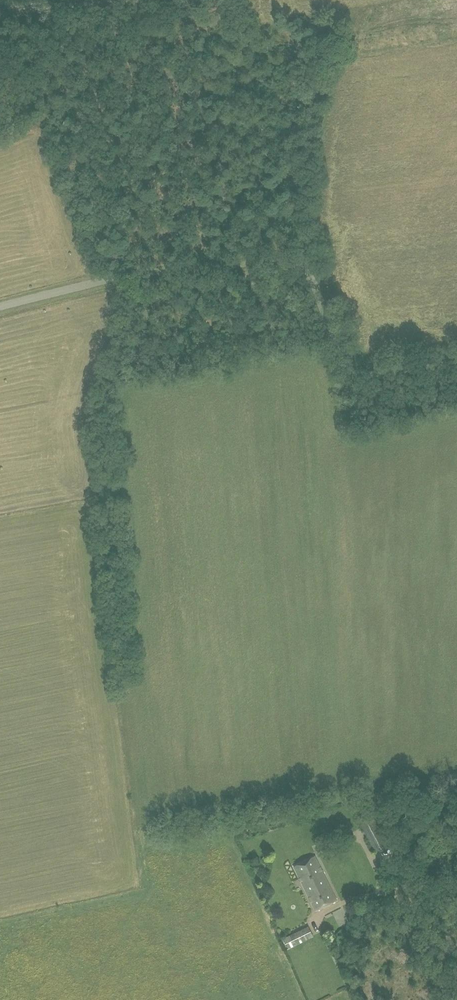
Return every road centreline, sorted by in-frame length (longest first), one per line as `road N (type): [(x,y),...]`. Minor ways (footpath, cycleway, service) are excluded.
road 1 (unclassified): [(0,308),(130,275),(288,262),(309,276),(350,367),(381,374),(456,362)]

